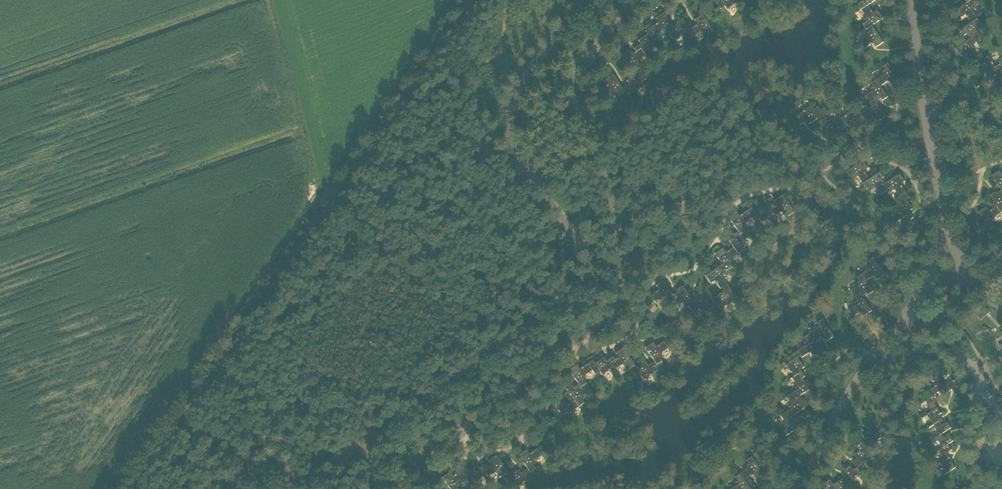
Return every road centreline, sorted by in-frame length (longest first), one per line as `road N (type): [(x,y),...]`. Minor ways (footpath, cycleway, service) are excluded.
road 1 (track): [(465,0),(127,488)]

